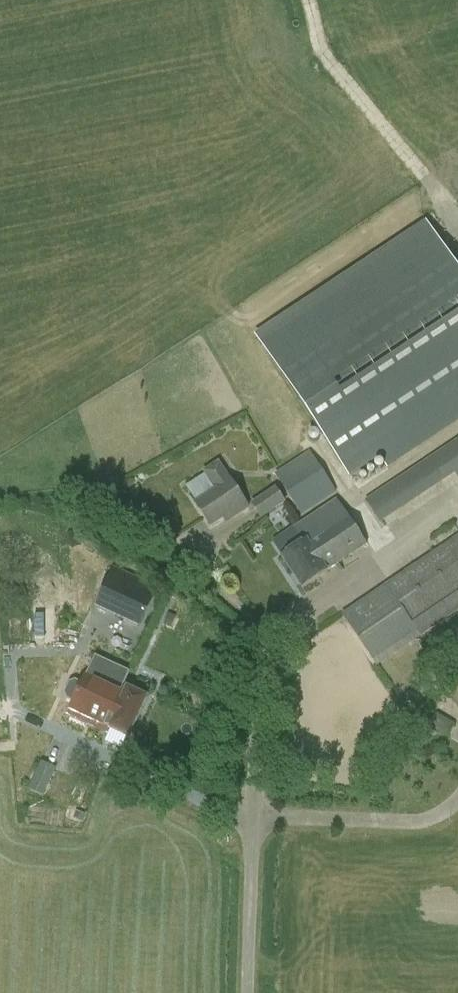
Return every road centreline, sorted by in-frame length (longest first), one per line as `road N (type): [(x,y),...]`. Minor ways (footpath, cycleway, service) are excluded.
road 1 (track): [(307,0),(327,59),(431,188)]
road 2 (unclassified): [(253,818),(247,992)]

